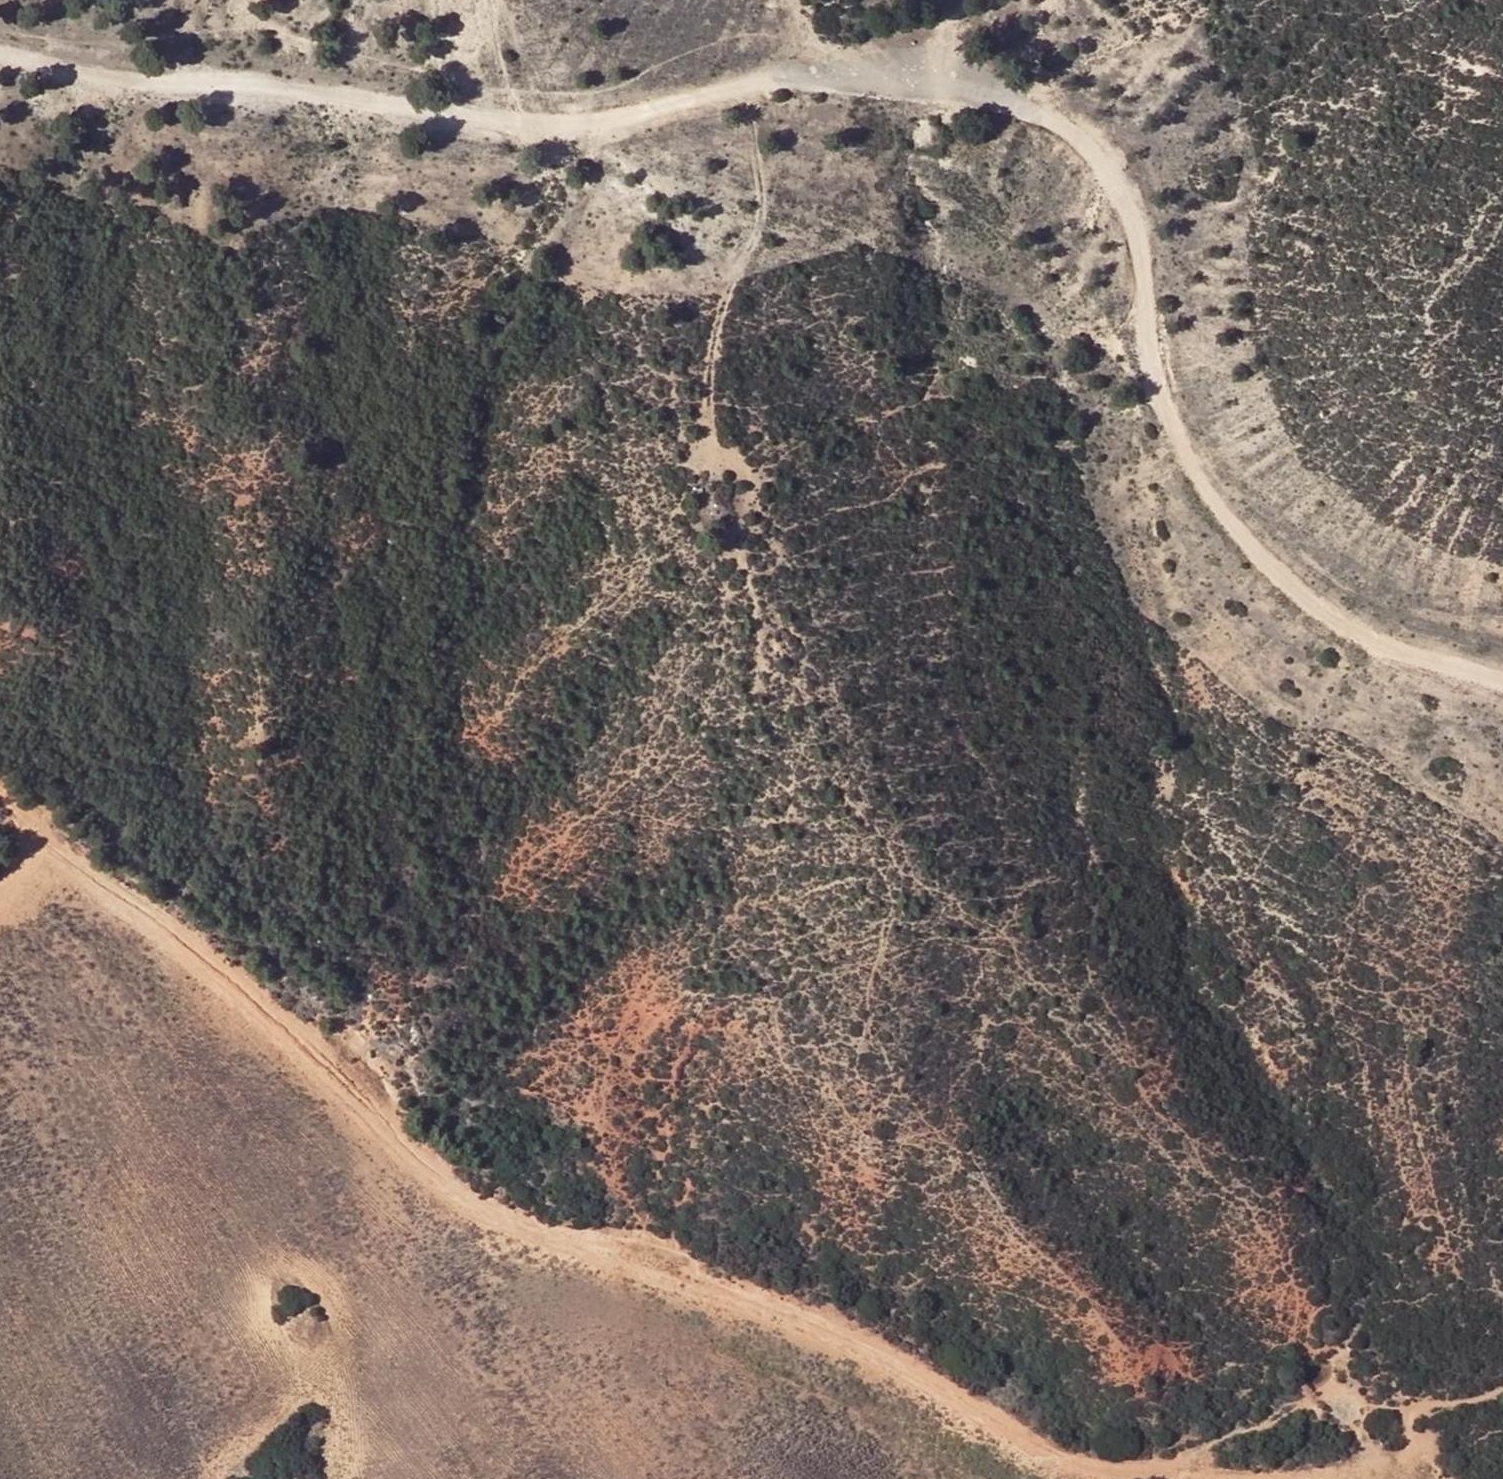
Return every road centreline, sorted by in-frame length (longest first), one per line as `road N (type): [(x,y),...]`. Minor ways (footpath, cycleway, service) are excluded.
road 1 (track): [(0,46),(180,91),(609,124),(794,74),(996,92),(1074,126),(1117,194),(1146,299),(1152,364),(1176,428),(1240,535),(1313,598),(1408,655),(1502,683)]
road 2 (track): [(1502,1369),(1405,1408),(1414,1445),(1382,1464),(1179,1447),(1110,1451),(792,1292),(496,1194),(434,1148),(343,1044),(250,963),(0,779)]

